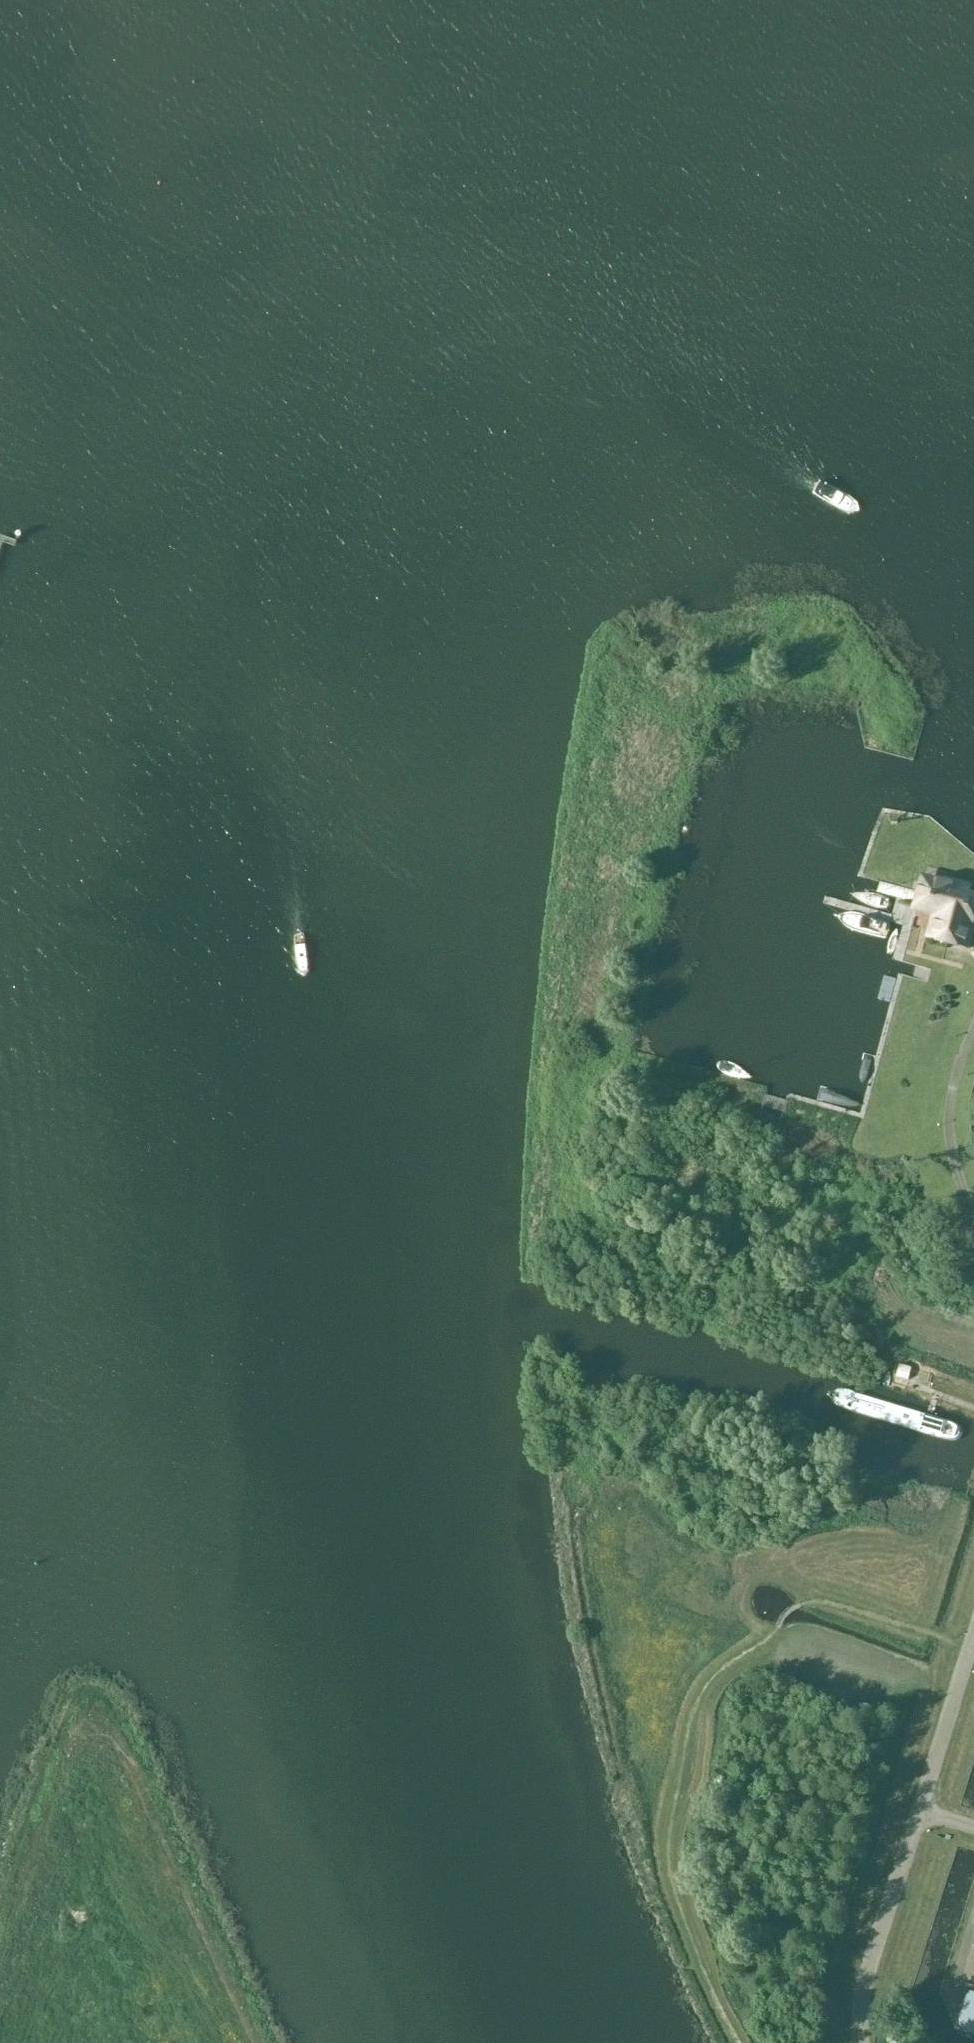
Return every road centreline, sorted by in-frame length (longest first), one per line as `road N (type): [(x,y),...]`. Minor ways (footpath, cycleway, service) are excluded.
road 1 (residential): [(860,2042),(862,1986),(919,1811)]
road 2 (residential): [(919,1811),(973,1635)]

